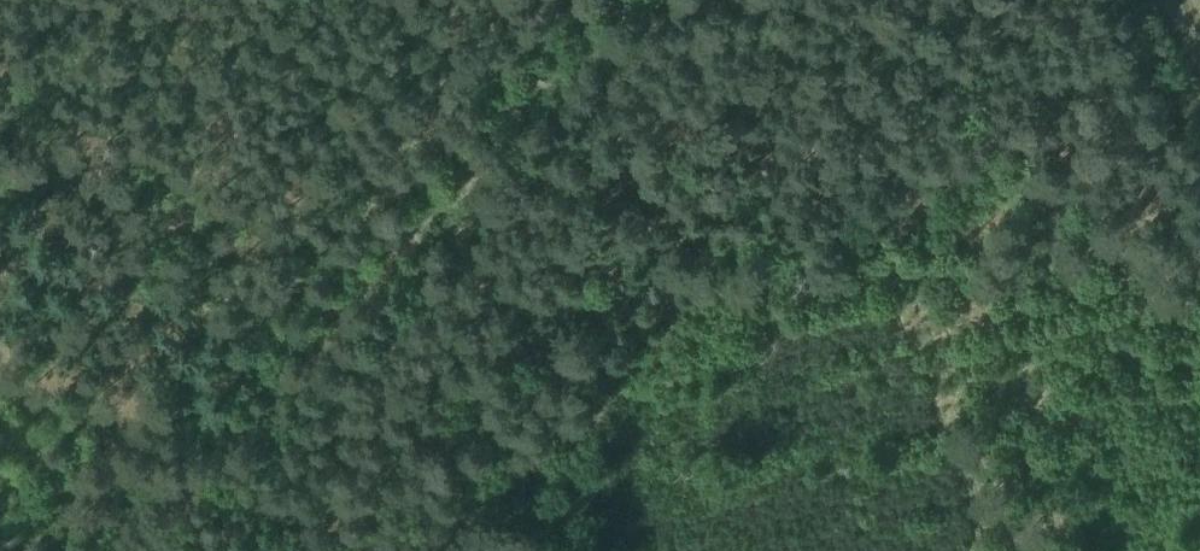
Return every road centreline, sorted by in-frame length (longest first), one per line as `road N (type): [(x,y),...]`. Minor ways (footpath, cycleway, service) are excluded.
road 1 (track): [(556,550),(521,464),(398,249),(606,0)]
road 2 (track): [(145,550),(398,249)]

